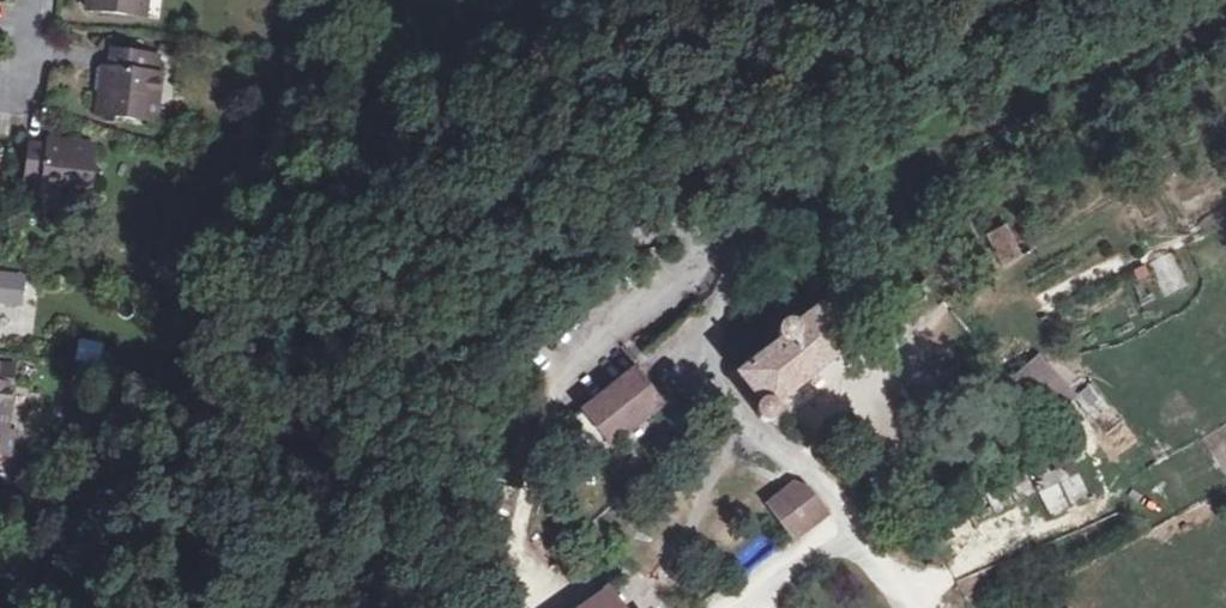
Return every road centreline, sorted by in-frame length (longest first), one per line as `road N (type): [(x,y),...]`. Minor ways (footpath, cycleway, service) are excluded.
road 1 (track): [(931,607),(842,489),(758,430),(727,389),(715,347),(739,263),(737,227),(710,212),(541,268),(470,317),(391,387)]

